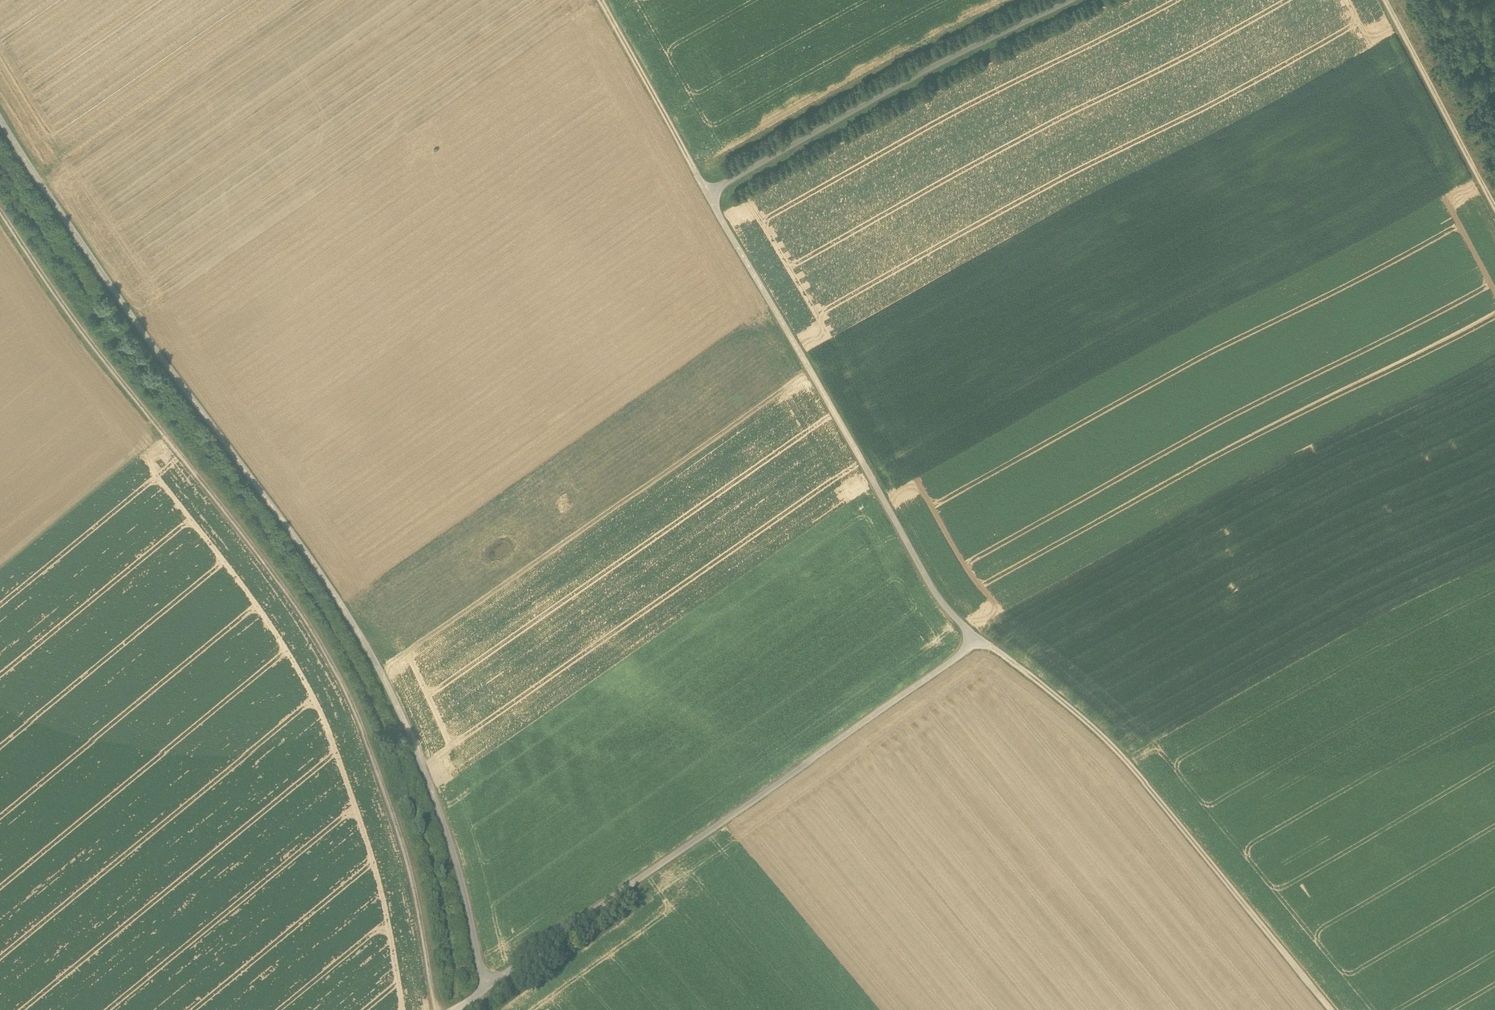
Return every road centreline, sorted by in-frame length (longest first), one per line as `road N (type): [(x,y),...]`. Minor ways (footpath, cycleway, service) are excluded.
road 1 (track): [(0,118),(124,306),(323,578),(383,677),(450,840),(486,988)]
road 2 (track): [(0,210),(98,352),(292,597),(323,652),(358,719),(399,835),(437,1009)]
road 3 (track): [(486,988),(974,643)]
road 4 (track): [(974,643),(933,592),(708,195)]
road 5 (track): [(974,643),(1034,681),(1138,769),(1334,1009)]
road 6 (track): [(708,195),(1047,0)]
road 7 (track): [(708,195),(600,0)]
road 8 (track): [(1390,0),(1494,196)]

